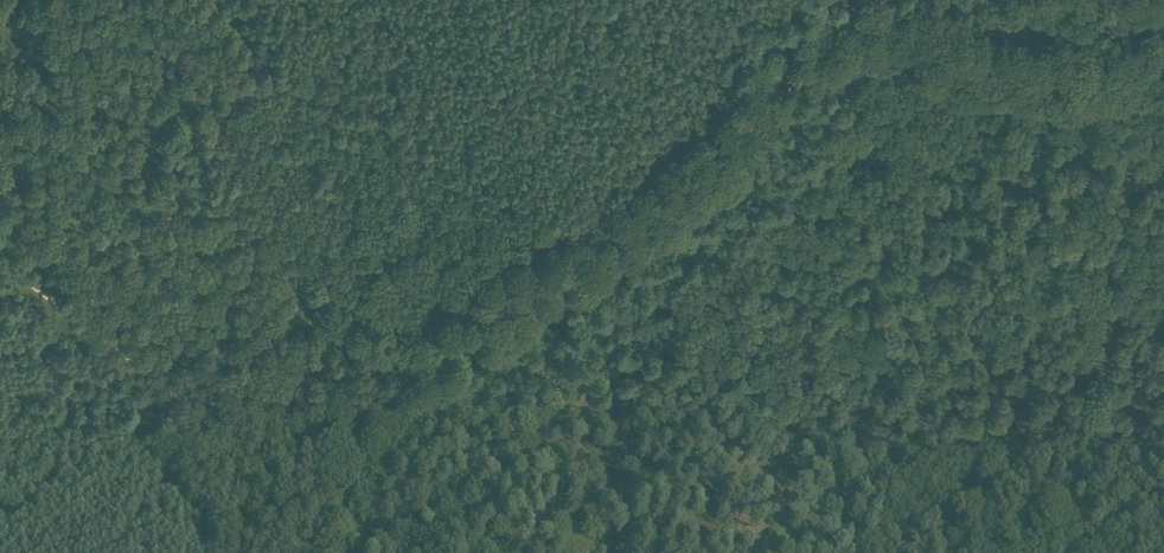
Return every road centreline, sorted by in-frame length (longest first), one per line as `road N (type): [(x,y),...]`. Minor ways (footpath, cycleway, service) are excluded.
road 1 (track): [(1163,61),(994,62),(886,21),(833,27),(782,70),(684,185),(434,370),(392,416),(346,493)]

